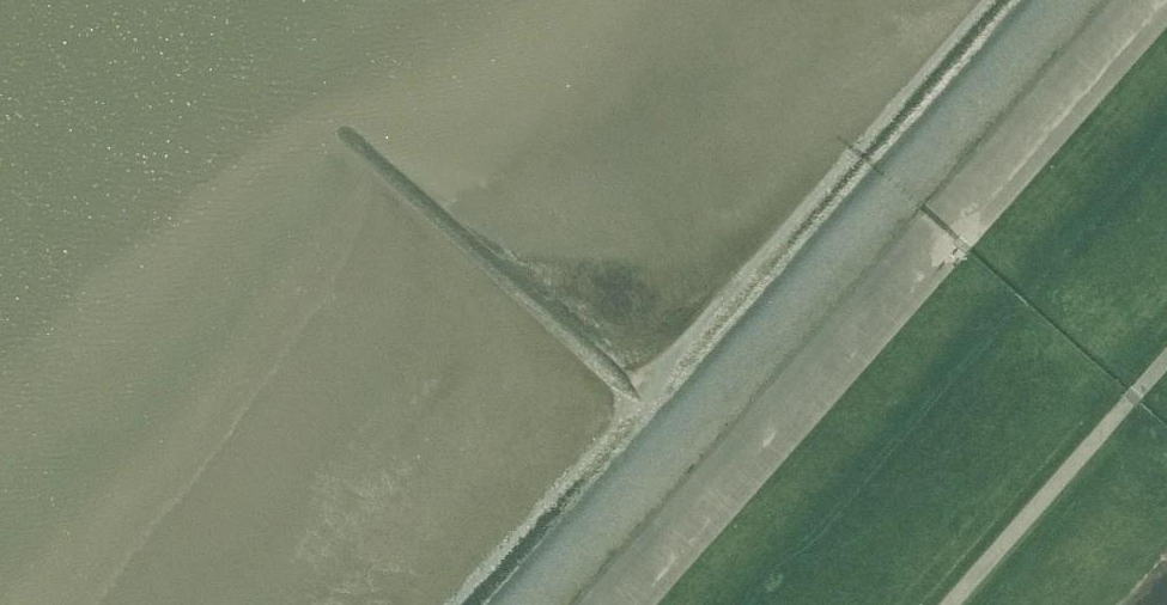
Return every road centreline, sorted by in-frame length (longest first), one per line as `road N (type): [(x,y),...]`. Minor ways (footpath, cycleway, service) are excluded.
road 1 (unclassified): [(955,604),(1166,363)]

